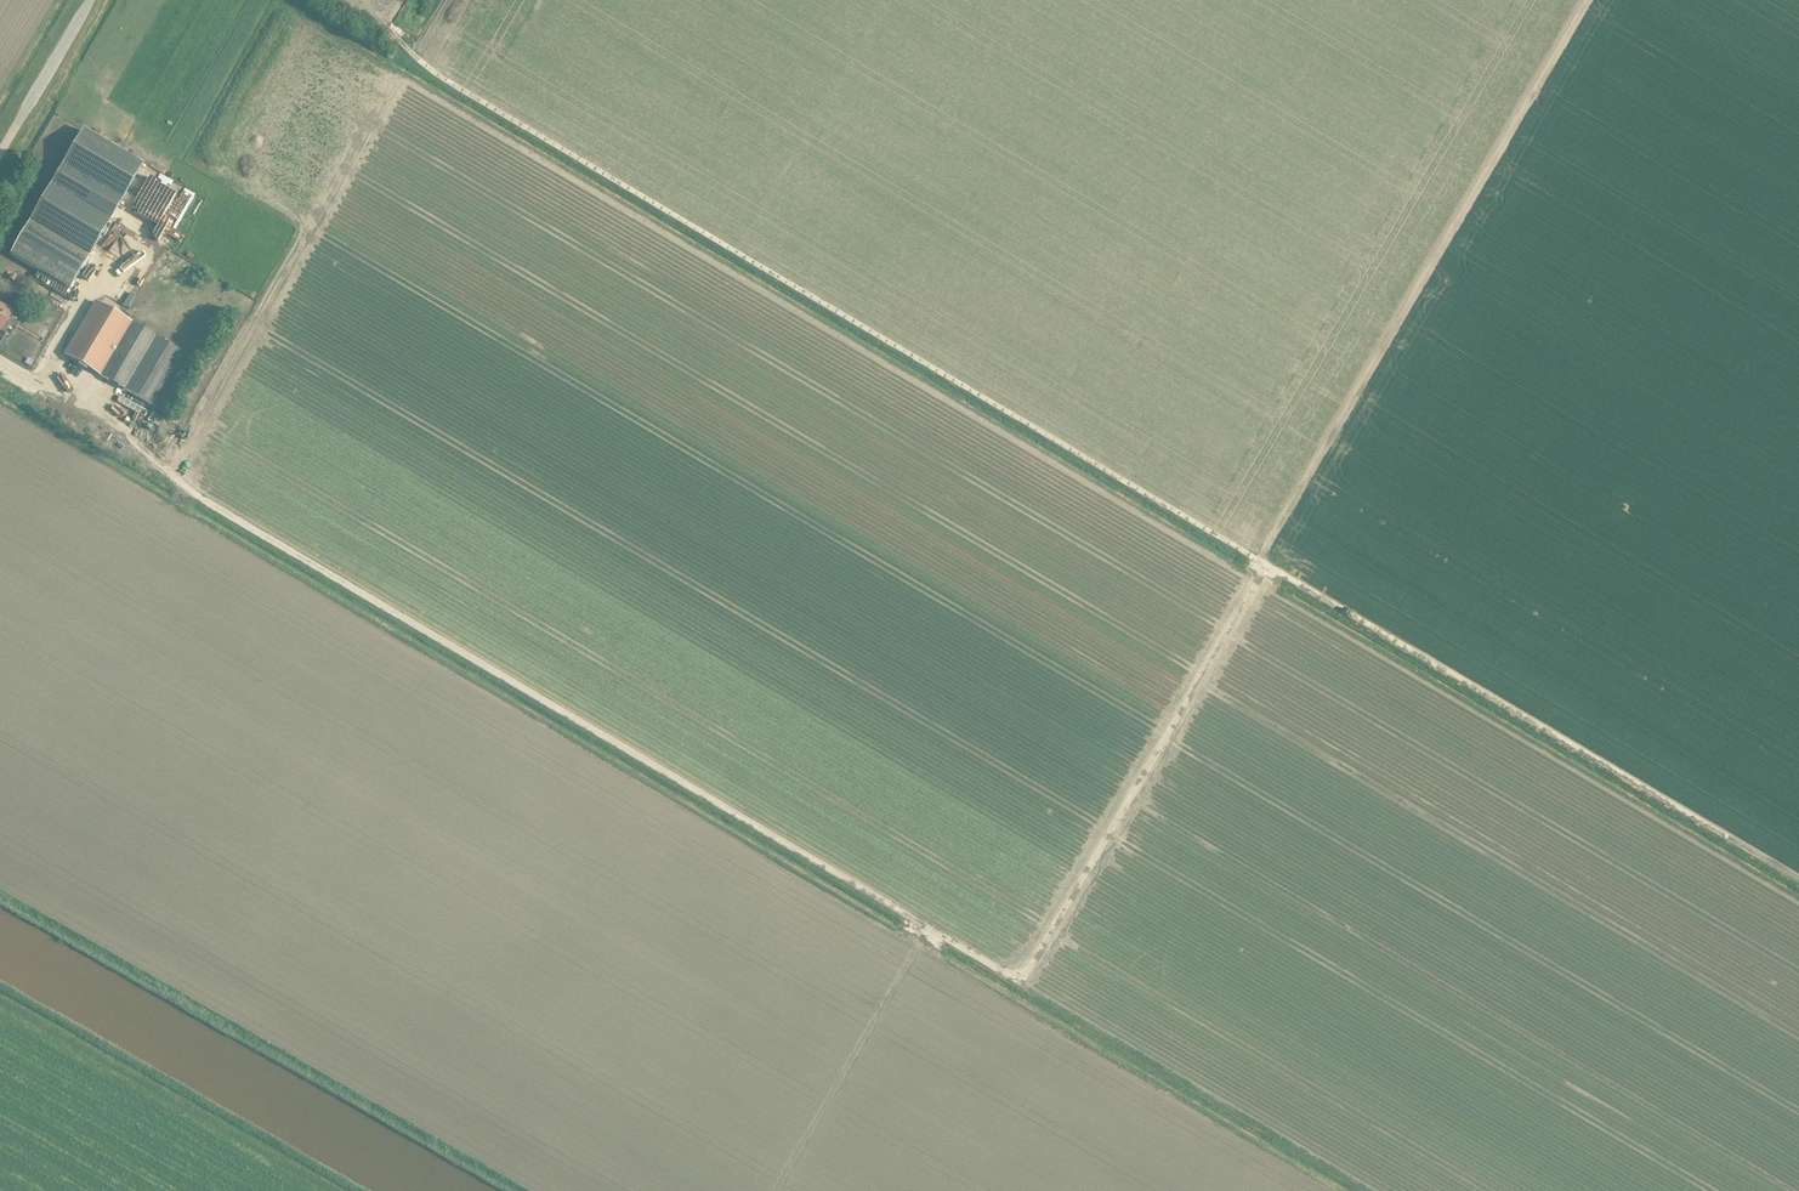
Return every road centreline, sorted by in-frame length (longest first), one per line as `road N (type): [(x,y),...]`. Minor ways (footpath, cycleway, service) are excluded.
road 1 (unclassified): [(0,151),(90,0)]

